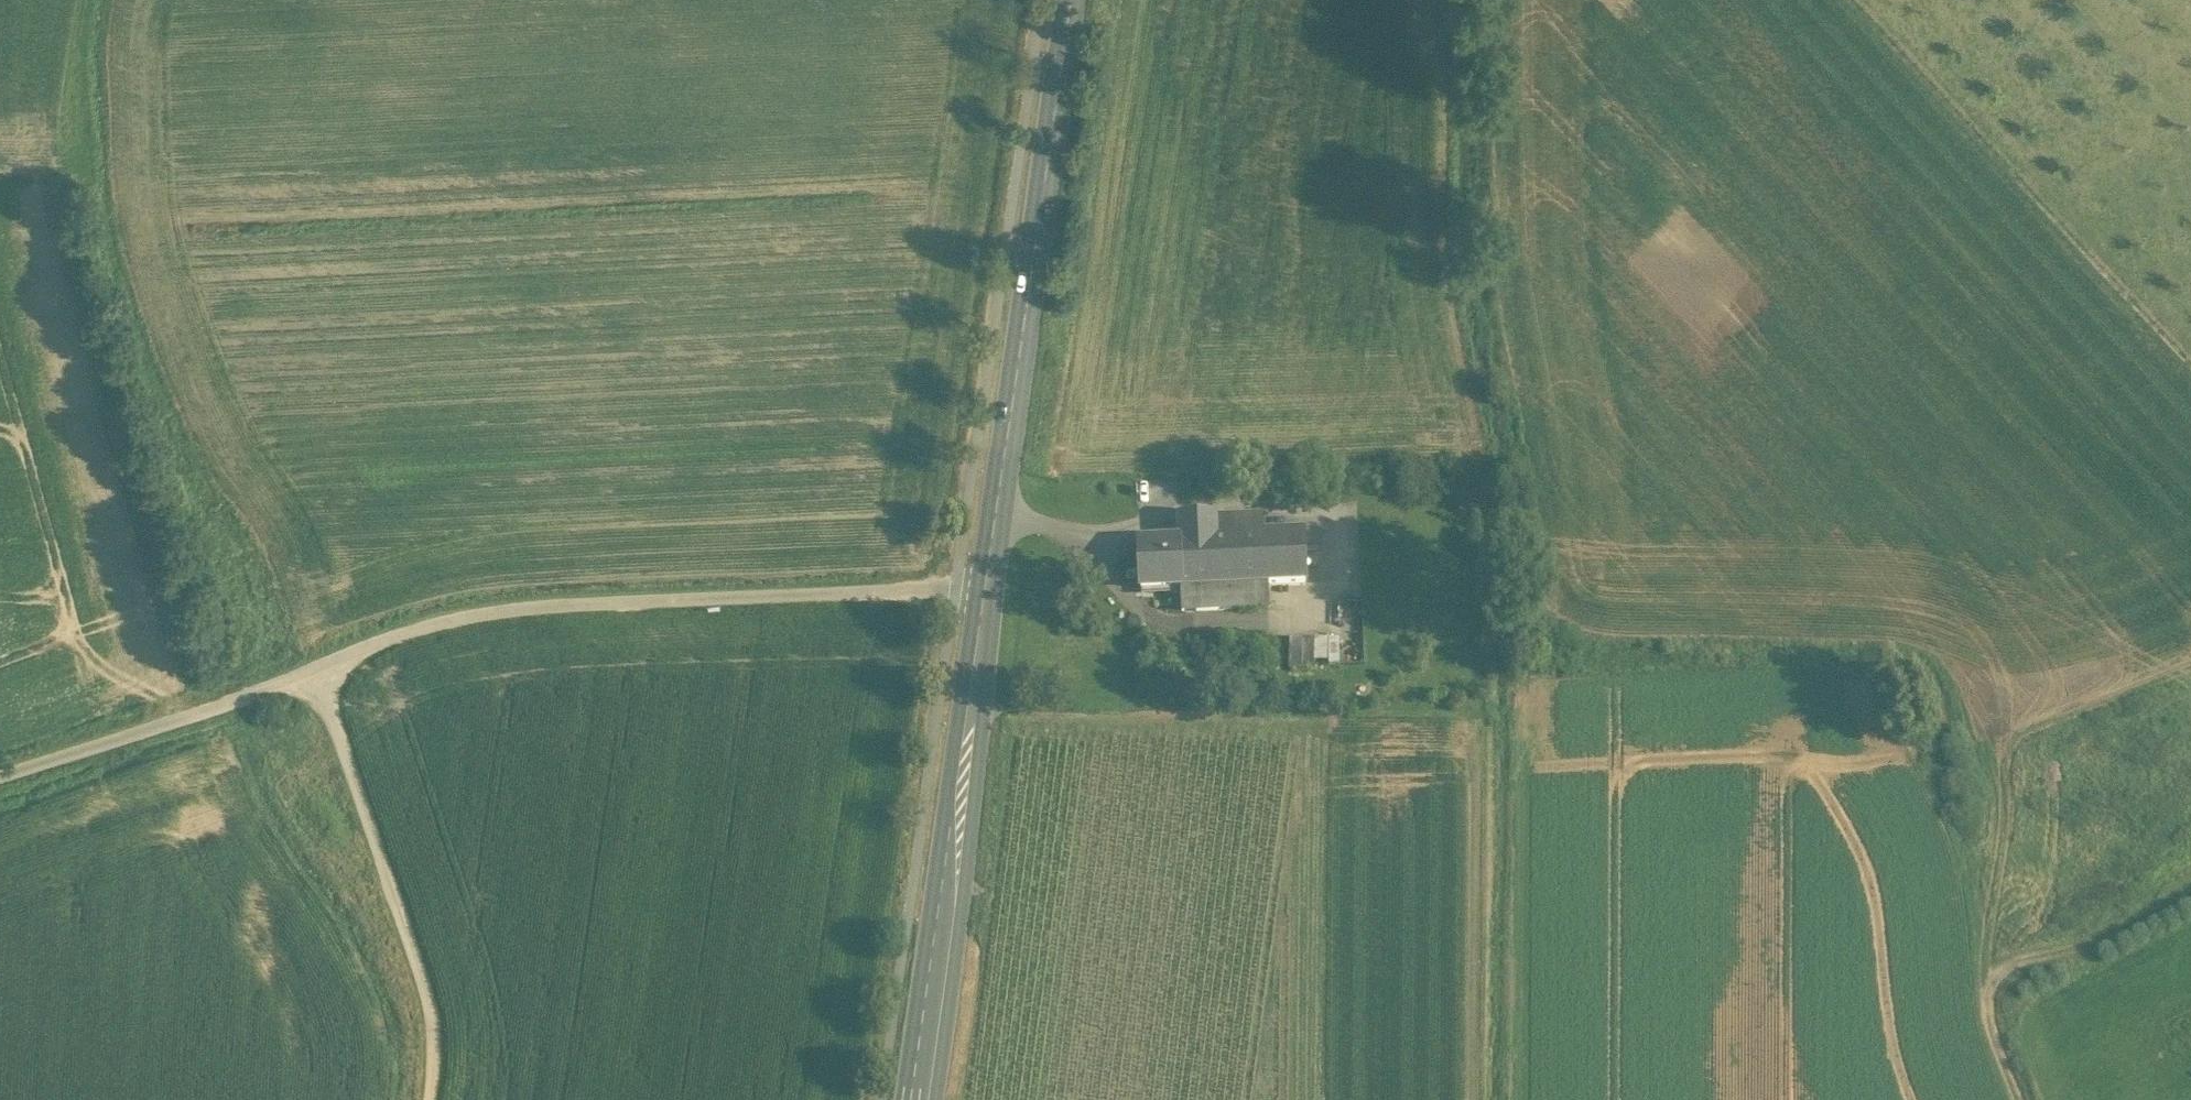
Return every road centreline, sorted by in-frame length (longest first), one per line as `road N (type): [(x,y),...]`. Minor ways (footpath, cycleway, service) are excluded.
road 1 (primary): [(920,1099),(1071,0)]
road 2 (track): [(988,592),(518,608),(379,643),(315,674),(0,775)]
road 3 (track): [(315,674),(434,1014),(434,1099)]
road 4 (track): [(2024,1099),(1993,995),(2004,982),(2190,894)]

